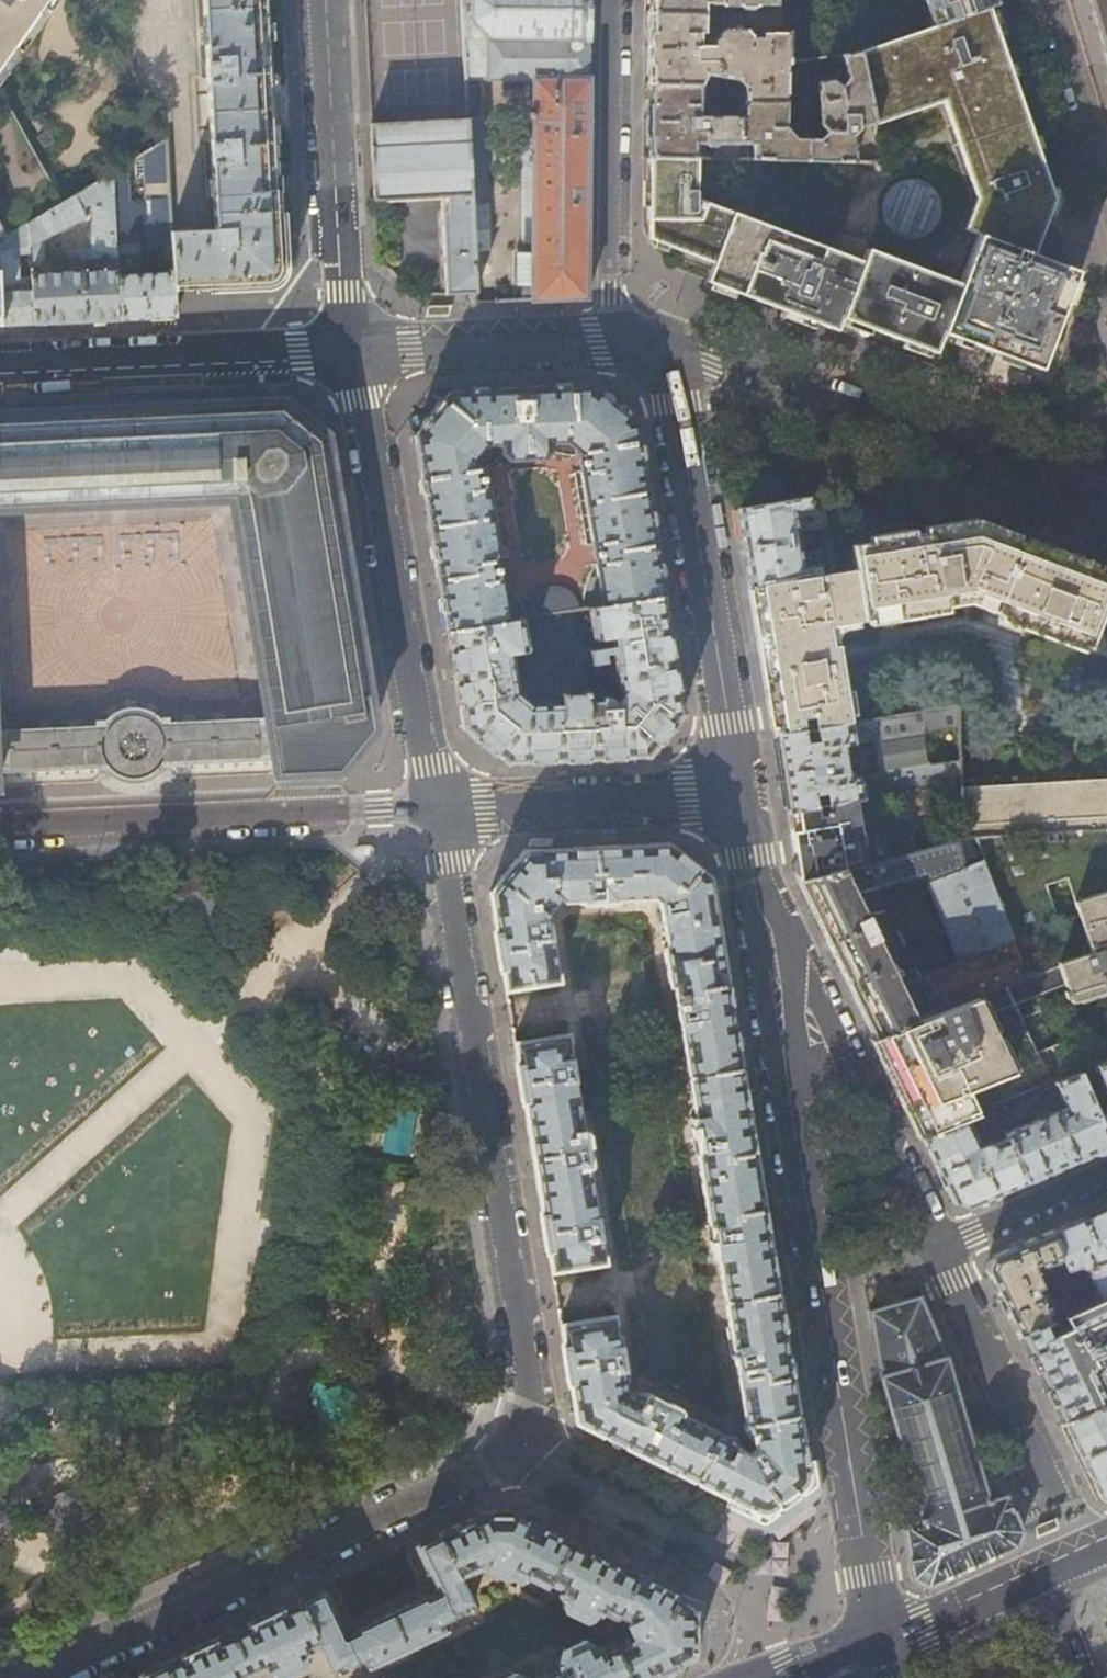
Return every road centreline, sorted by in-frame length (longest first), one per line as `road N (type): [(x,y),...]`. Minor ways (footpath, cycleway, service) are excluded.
road 1 (residential): [(755,885),(878,1638)]
road 2 (residential): [(531,1416),(437,809)]
road 3 (residential): [(531,1416),(522,1444),(491,1462),(39,1677)]
road 4 (residential): [(1106,514),(713,363),(642,347)]
road 5 (residential): [(437,809),(347,354)]
road 6 (residential): [(642,347),(673,404),(739,794)]
road 7 (residential): [(0,827),(437,809)]
road 8 (residential): [(755,885),(932,1251)]
road 9 (residential): [(642,347),(609,293),(613,0)]
road 10 (residential): [(347,354),(327,0)]
road 11 (residential): [(347,354),(0,367)]
road 12 (residential): [(437,809),(739,794)]
road 13 (residential): [(642,347),(347,354)]
road 14 (residential): [(932,1251),(1053,1508)]
road 15 (secondary): [(1106,1541),(878,1638)]
road 16 (residential): [(1050,0),(1106,184)]
road 17 (residential): [(932,1251),(1106,1177)]
road 18 (secondary): [(878,1638),(758,1677)]

